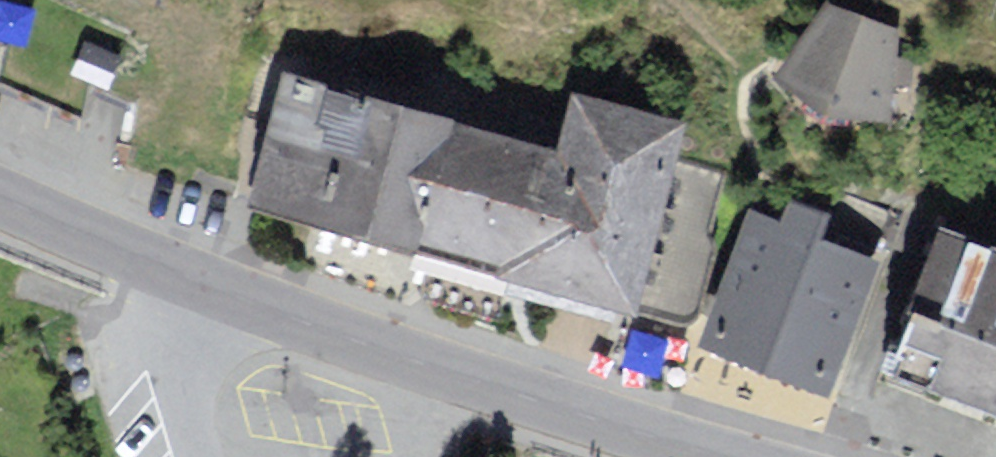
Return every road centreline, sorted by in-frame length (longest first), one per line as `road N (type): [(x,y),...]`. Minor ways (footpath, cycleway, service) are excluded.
road 1 (secondary): [(730,456),(253,305)]
road 2 (secondary): [(253,305),(0,197)]
road 3 (residential): [(253,305),(174,387),(191,456)]

